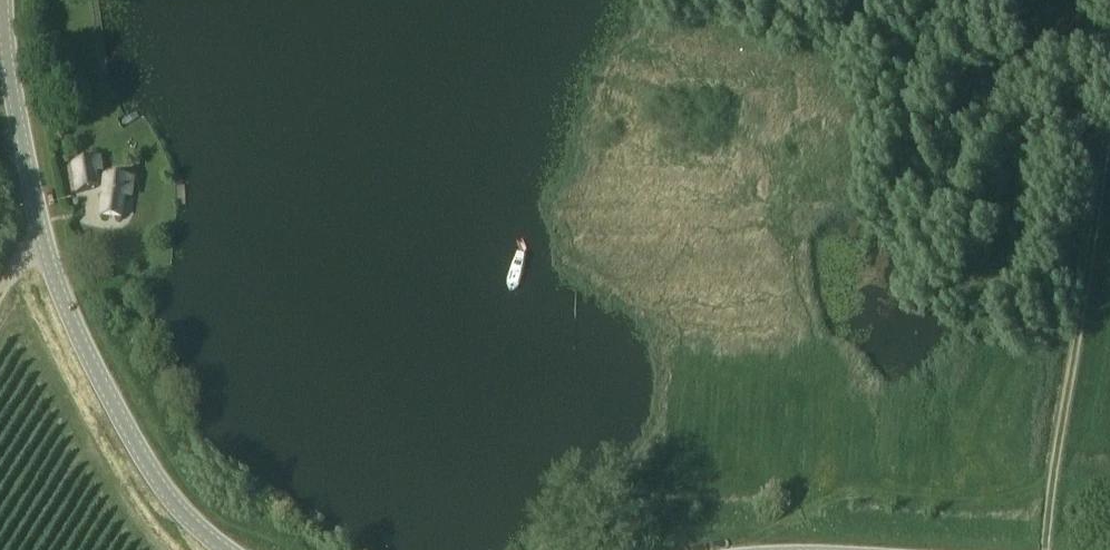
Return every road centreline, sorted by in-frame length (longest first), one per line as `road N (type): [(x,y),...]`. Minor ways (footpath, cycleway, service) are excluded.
road 1 (unclassified): [(226,549),(169,498),(72,321),(32,187),(5,0)]
road 2 (track): [(1044,549),(1109,97)]

